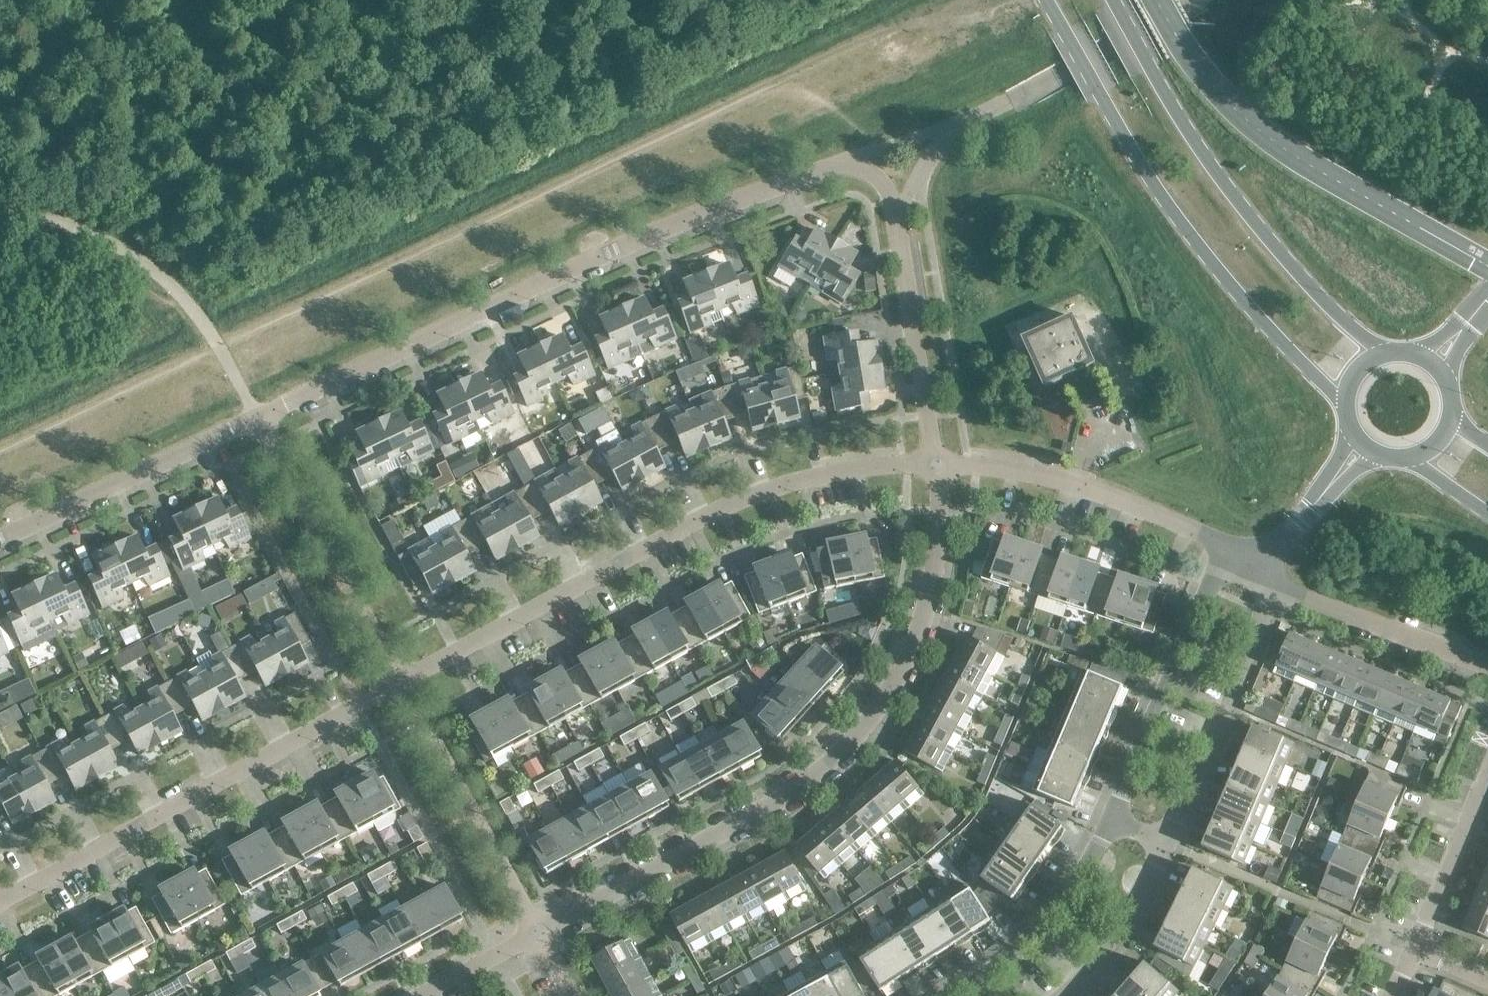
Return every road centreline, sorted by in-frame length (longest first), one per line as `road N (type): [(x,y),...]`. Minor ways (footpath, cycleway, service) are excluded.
road 1 (residential): [(259,420),(611,250),(831,166),(859,167),(879,178),(893,213),(938,461)]
road 2 (residential): [(539,933),(788,796),(887,695),(938,591),(938,461)]
road 3 (residential): [(401,681),(762,490),(847,468),(938,461)]
road 4 (secondary): [(1045,0),(1149,180),(1345,407)]
road 5 (residential): [(0,903),(401,681)]
road 6 (secondary): [(1382,355),(1298,274),(1212,168),(1113,0)]
road 7 (residential): [(938,461),(1043,473),(1226,543)]
road 8 (residential): [(1226,543),(1108,817)]
road 9 (residential): [(401,681),(259,420)]
road 10 (residential): [(539,933),(401,681)]
road 11 (residential): [(0,541),(259,420)]
road 12 (residential): [(1170,844),(1274,582)]
road 13 (residential): [(1108,817),(1075,879),(1000,965),(945,995)]
road 14 (residential): [(1487,666),(1274,582)]
road 15 (residential): [(1058,995),(1119,928),(1170,844)]
road 16 (residential): [(1415,945),(1487,771)]
road 17 (residential): [(418,995),(539,933)]

